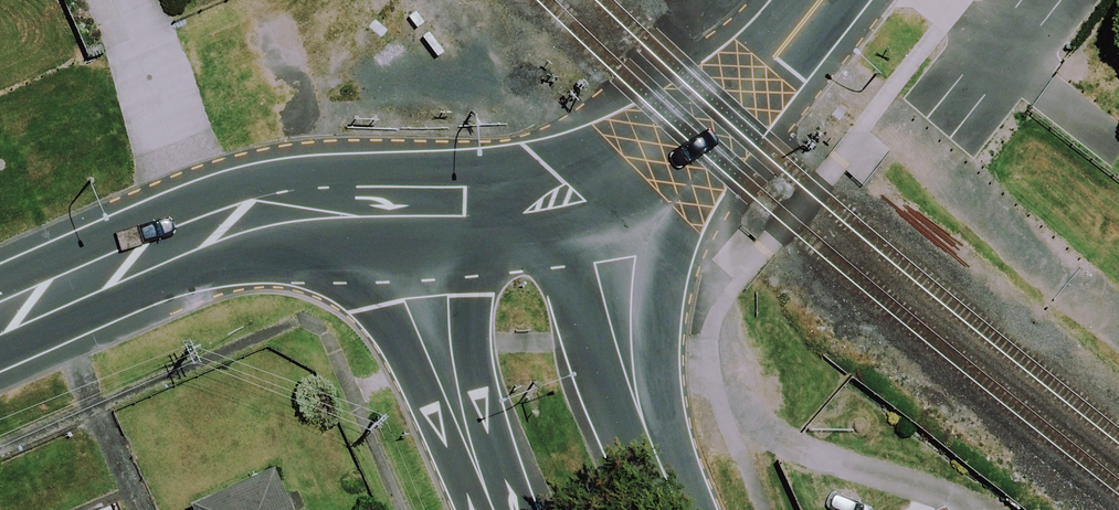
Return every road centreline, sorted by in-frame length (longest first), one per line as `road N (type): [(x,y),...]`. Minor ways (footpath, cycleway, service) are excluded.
road 1 (tertiary): [(412,209),(295,212),(226,229),(0,320)]
road 2 (tertiary): [(705,148),(661,248),(654,334),(677,509)]
road 3 (tertiary): [(534,205),(600,368),(677,509)]
road 4 (tertiary): [(497,509),(450,397),(412,209)]
road 5 (tertiary): [(705,148),(825,0)]
road 6 (tertiary): [(705,148),(657,174),(534,205)]
road 7 (tertiary): [(534,205),(412,209)]

